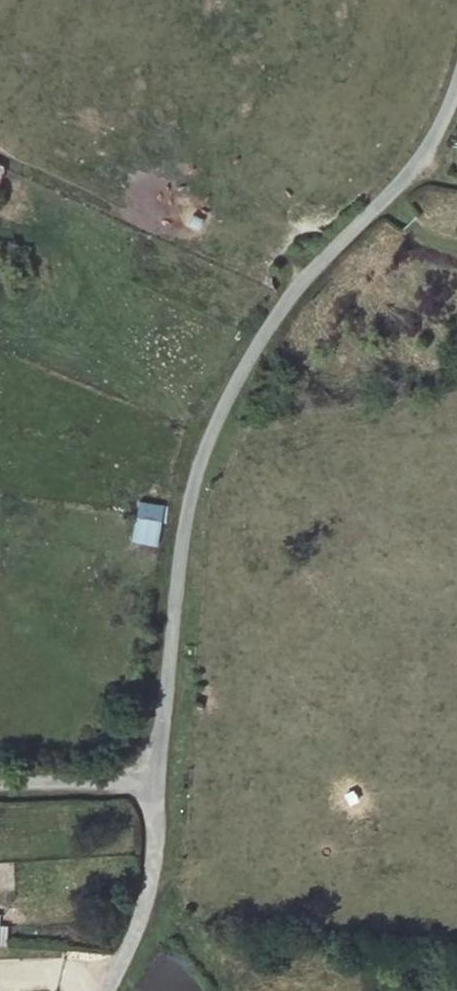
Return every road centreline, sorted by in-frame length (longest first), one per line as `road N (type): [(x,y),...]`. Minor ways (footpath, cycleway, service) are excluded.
road 1 (residential): [(151,777),(176,532),(197,442),(251,340),(322,249),(398,173)]
road 2 (residential): [(100,990),(143,895),(151,777)]
road 3 (residential): [(151,777),(0,776)]
road 4 (residential): [(398,173),(431,129),(456,65)]

